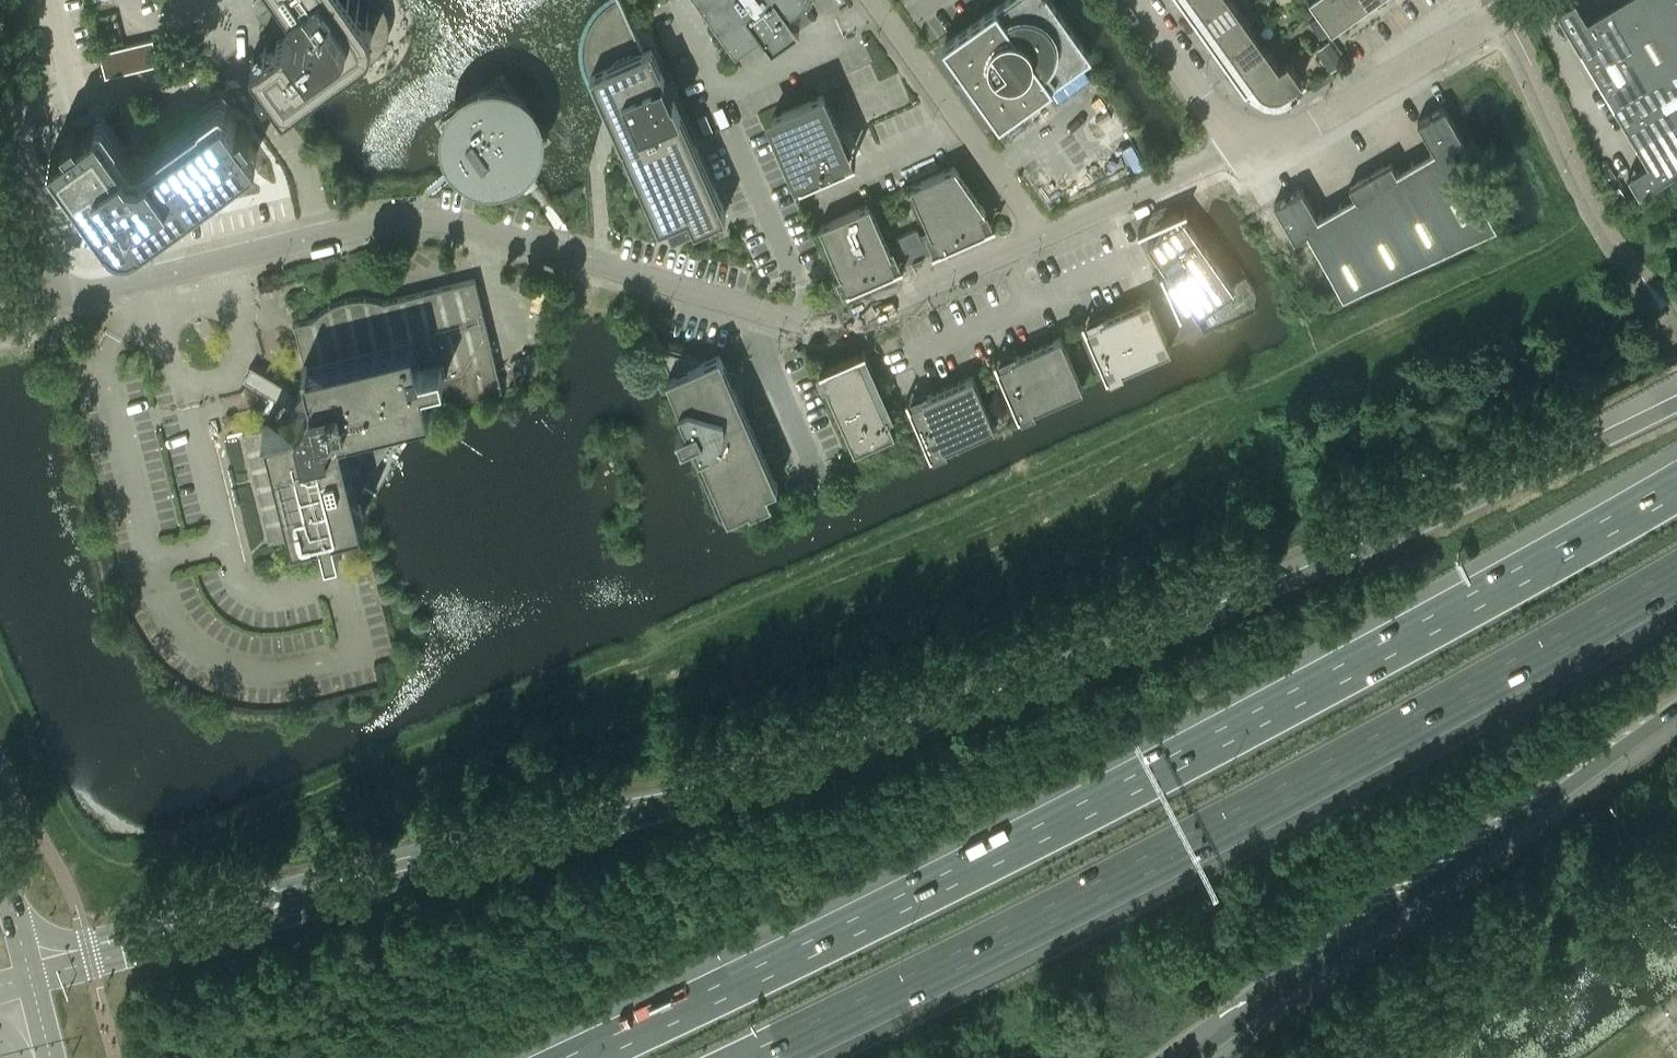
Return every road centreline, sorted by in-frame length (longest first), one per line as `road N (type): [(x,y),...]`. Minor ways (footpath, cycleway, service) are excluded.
road 1 (motorway): [(1676,404),(1208,618),(757,785),(30,977)]
road 2 (motorway): [(1676,487),(982,863),(582,1057)]
road 3 (motorway): [(757,1057),(1242,815),(1676,575)]
road 4 (unclassified): [(56,300),(410,218),(461,224),(811,324),(836,323),(1041,236)]
road 5 (motorway): [(1181,1057),(1676,710)]
road 6 (unclassified): [(1249,147),(1309,123),(1528,0)]
road 7 (unclassified): [(1041,236),(874,0)]
road 8 (unclassified): [(0,74),(56,300)]
road 9 (unclassified): [(1041,236),(1249,147)]
road 10 (unclassified): [(1129,0),(1224,127),(1249,147)]

